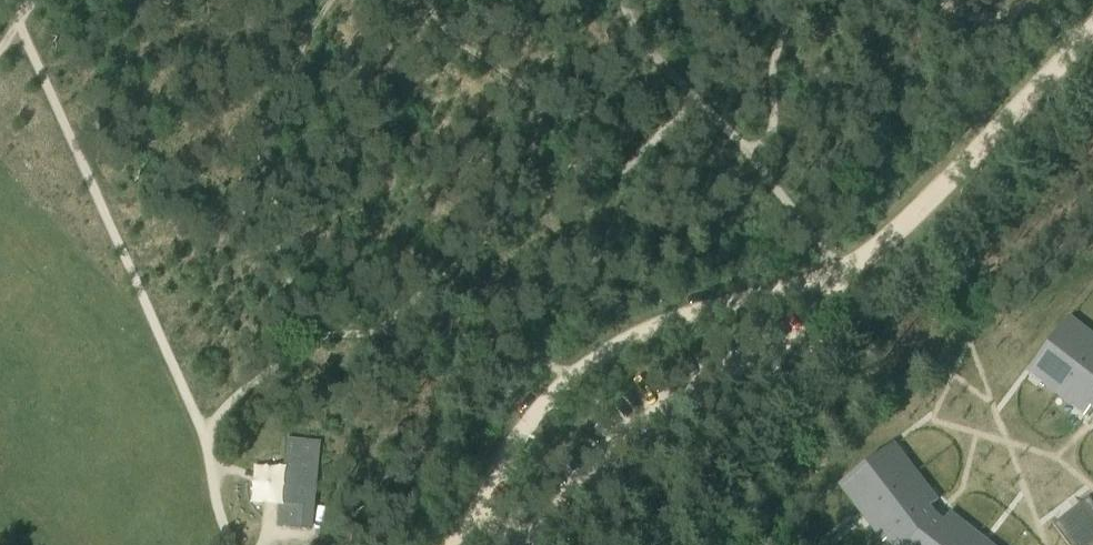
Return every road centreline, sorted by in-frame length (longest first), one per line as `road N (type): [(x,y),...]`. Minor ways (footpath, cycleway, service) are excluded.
road 1 (track): [(1092,35),(880,252),(826,278),(656,327),(586,366),(527,424),(446,544)]
road 2 (track): [(7,0),(206,438),(218,509),(233,544)]
road 3 (track): [(468,518),(512,536),(540,532),(632,429),(817,327),(842,270)]

